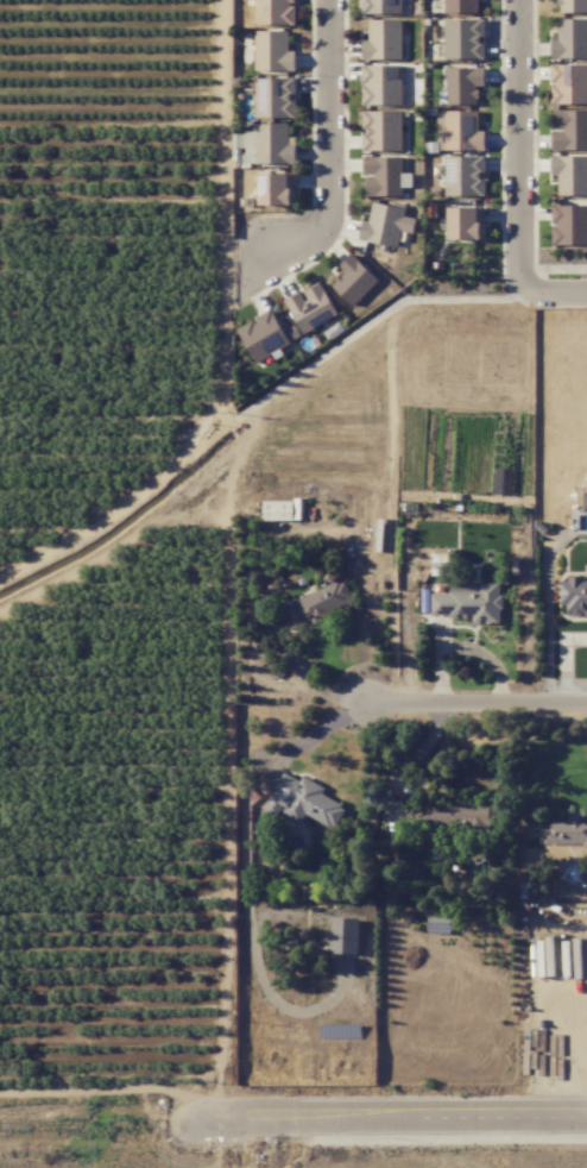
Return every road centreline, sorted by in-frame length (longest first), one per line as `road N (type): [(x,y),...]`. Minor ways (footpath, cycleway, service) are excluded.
road 1 (track): [(0,1090),(217,1095),(235,471)]
road 2 (residential): [(200,1117),(586,1114)]
road 3 (track): [(235,463),(250,438),(246,426),(223,432),(143,492),(0,578)]
road 4 (residential): [(523,0),(522,252),(538,291)]
road 5 (residential): [(324,0),(324,237)]
road 6 (residential): [(586,709),(365,709)]

